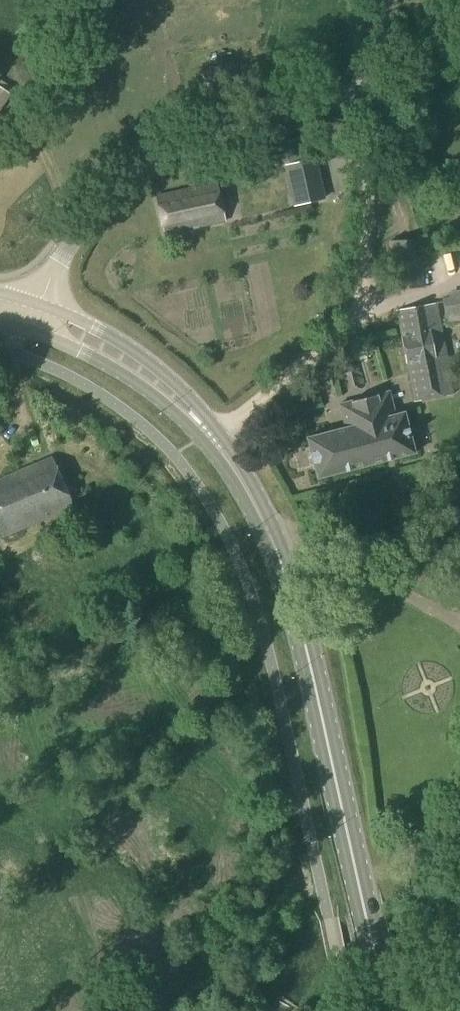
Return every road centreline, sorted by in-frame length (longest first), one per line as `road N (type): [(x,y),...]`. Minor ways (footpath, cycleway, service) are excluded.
road 1 (primary): [(392,1010),(273,544),(229,461),(162,386),(116,350),(33,314)]
road 2 (unclassified): [(33,314),(89,219),(181,150),(317,100),(459,64)]
road 3 (track): [(373,87),(360,318),(210,434)]

